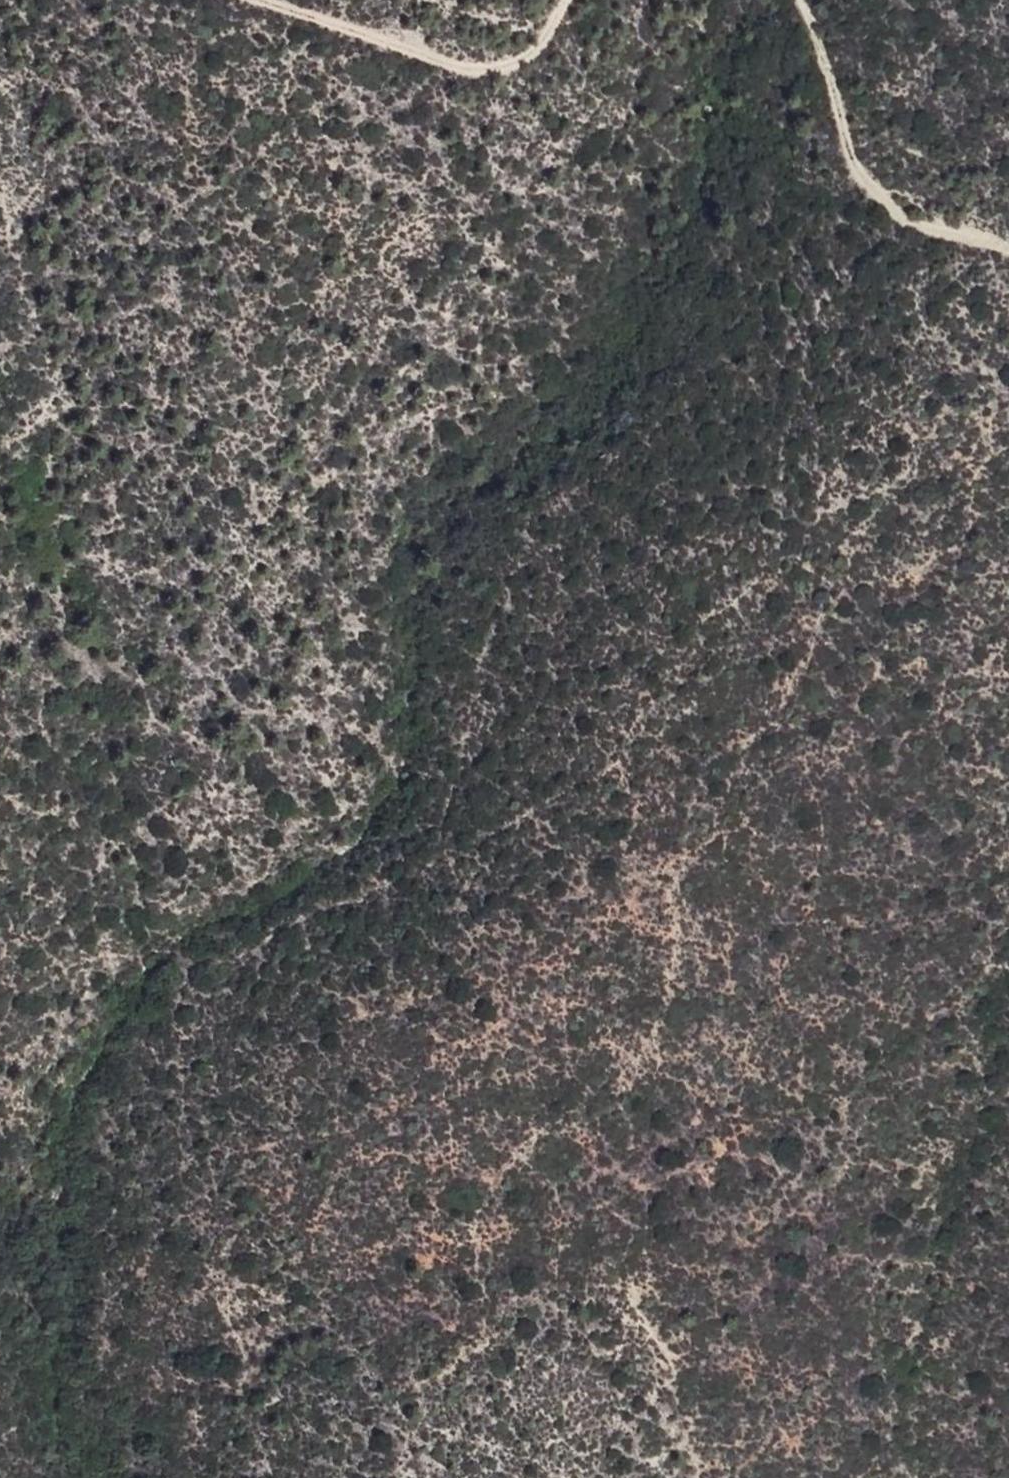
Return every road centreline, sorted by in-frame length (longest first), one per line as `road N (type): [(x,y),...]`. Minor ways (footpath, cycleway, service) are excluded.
road 1 (track): [(794,0),(866,175),(891,201),(961,237),(1008,249)]
road 2 (track): [(263,0),(467,69),(498,71),(526,58),(560,0)]

